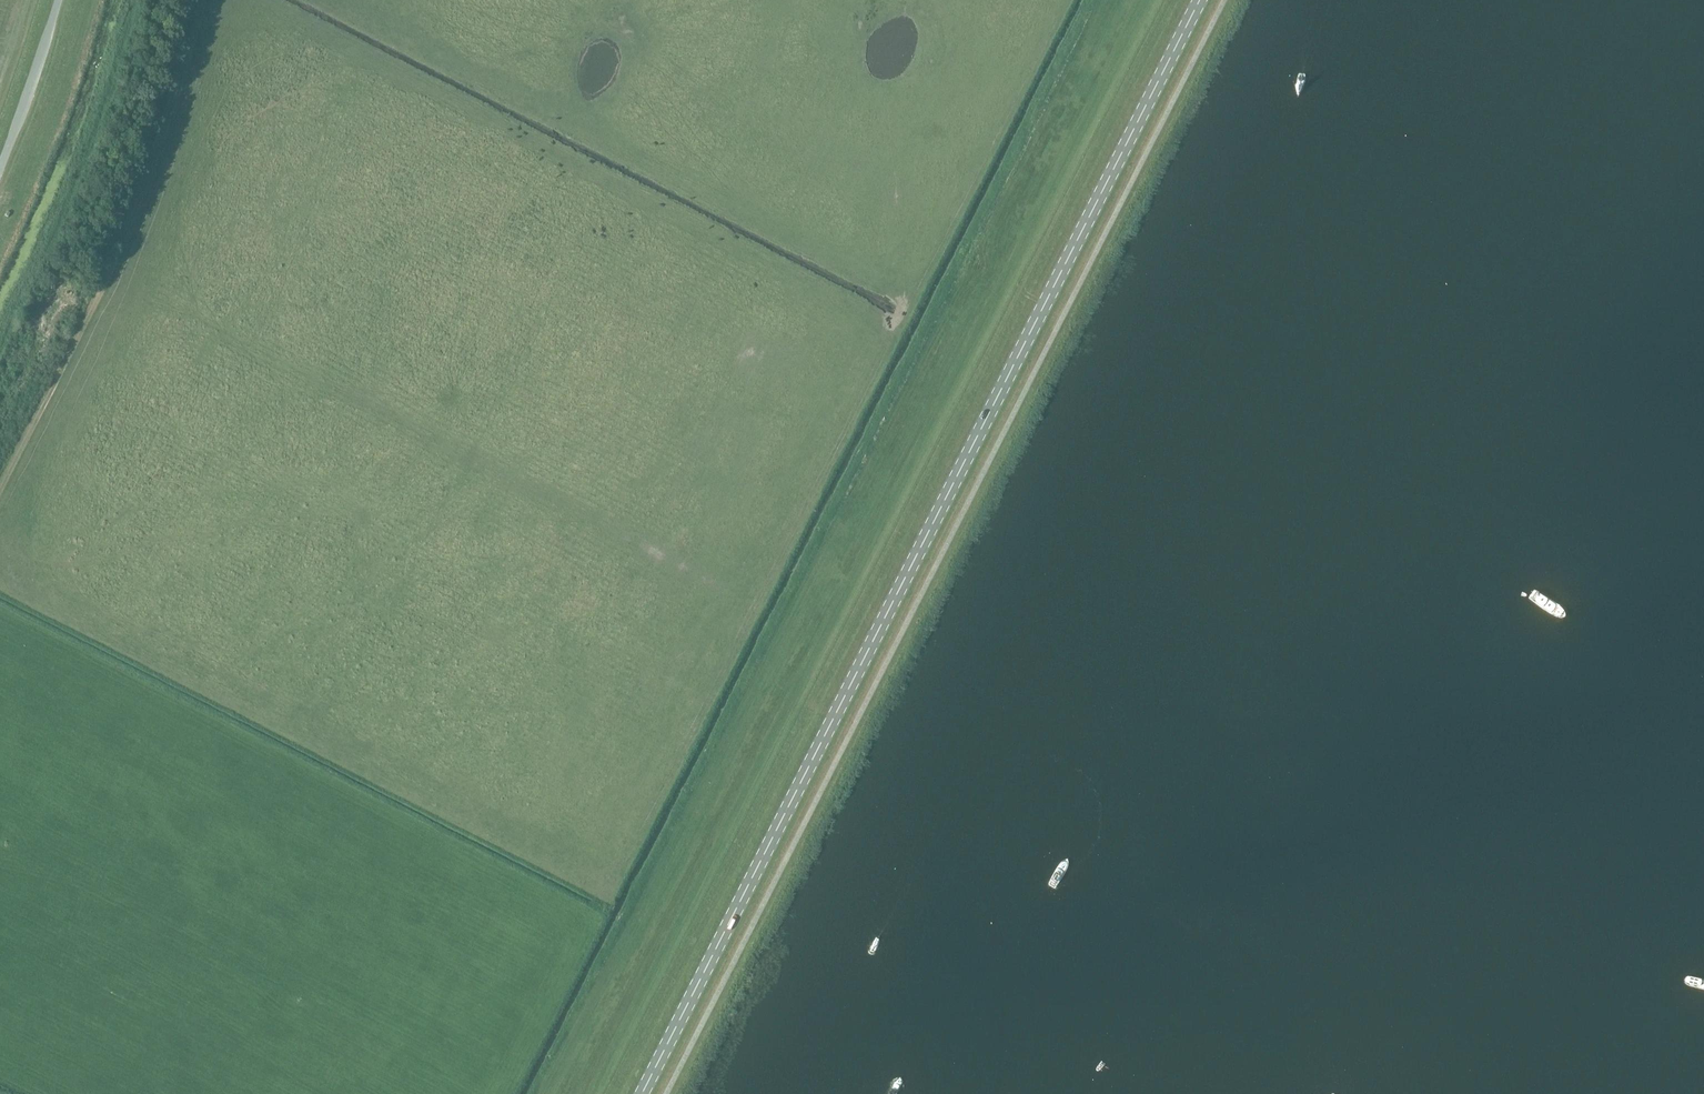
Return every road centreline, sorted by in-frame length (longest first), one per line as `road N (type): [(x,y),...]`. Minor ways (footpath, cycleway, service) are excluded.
road 1 (primary): [(643,1093),(1200,0)]
road 2 (track): [(203,0),(127,227),(0,489)]
road 3 (track): [(0,350),(77,187),(139,0)]
road 4 (unclassified): [(0,168),(59,0)]

